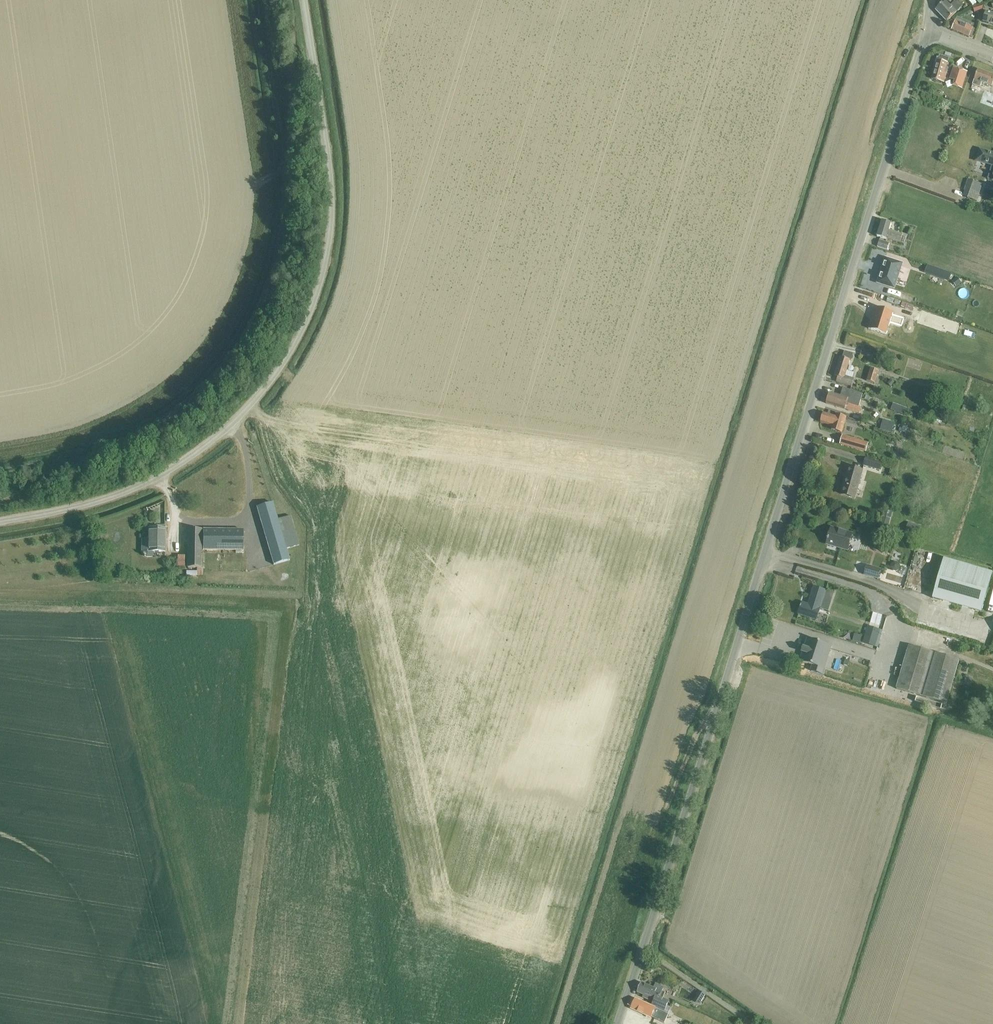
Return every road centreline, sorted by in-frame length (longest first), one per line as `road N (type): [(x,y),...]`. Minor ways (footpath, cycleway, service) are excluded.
road 1 (tertiary): [(618,1023),(927,32)]
road 2 (unclassified): [(0,522),(105,500),(166,473),(233,424),(286,361),(308,314),(329,226),(330,172),(304,0)]
road 3 (track): [(0,502),(171,413),(236,348),(278,256),(294,50),(290,0)]
road 4 (track): [(927,32),(909,46),(872,140)]

